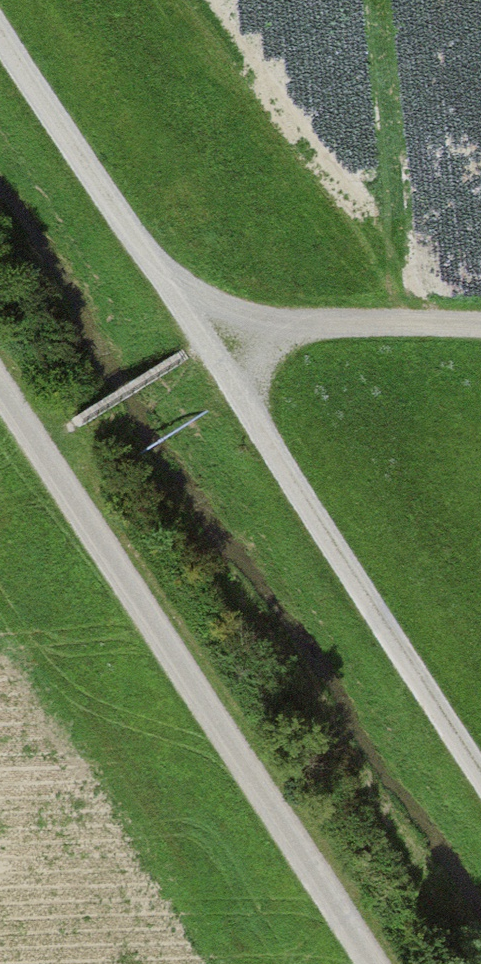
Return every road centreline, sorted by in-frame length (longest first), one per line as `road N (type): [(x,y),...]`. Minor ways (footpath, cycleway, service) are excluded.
road 1 (track): [(480,761),(0,23)]
road 2 (track): [(370,963),(0,390)]
road 3 (track): [(480,326),(291,324),(209,341)]

